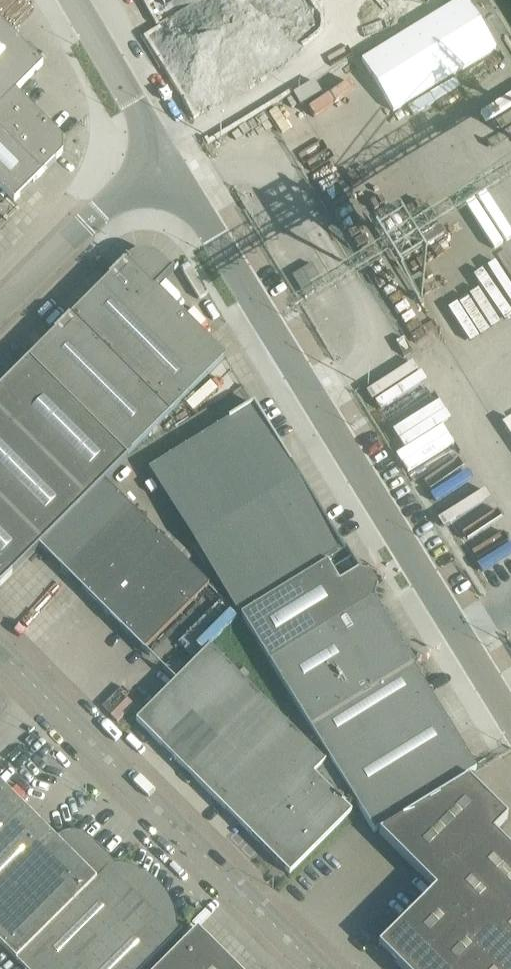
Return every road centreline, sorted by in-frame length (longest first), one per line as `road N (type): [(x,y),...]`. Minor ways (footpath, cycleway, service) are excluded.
road 1 (unclassified): [(510,702),(443,584),(156,167)]
road 2 (tertiary): [(296,968),(0,676)]
road 3 (unclassified): [(0,324),(156,167)]
road 4 (unclassified): [(156,167),(62,0)]

